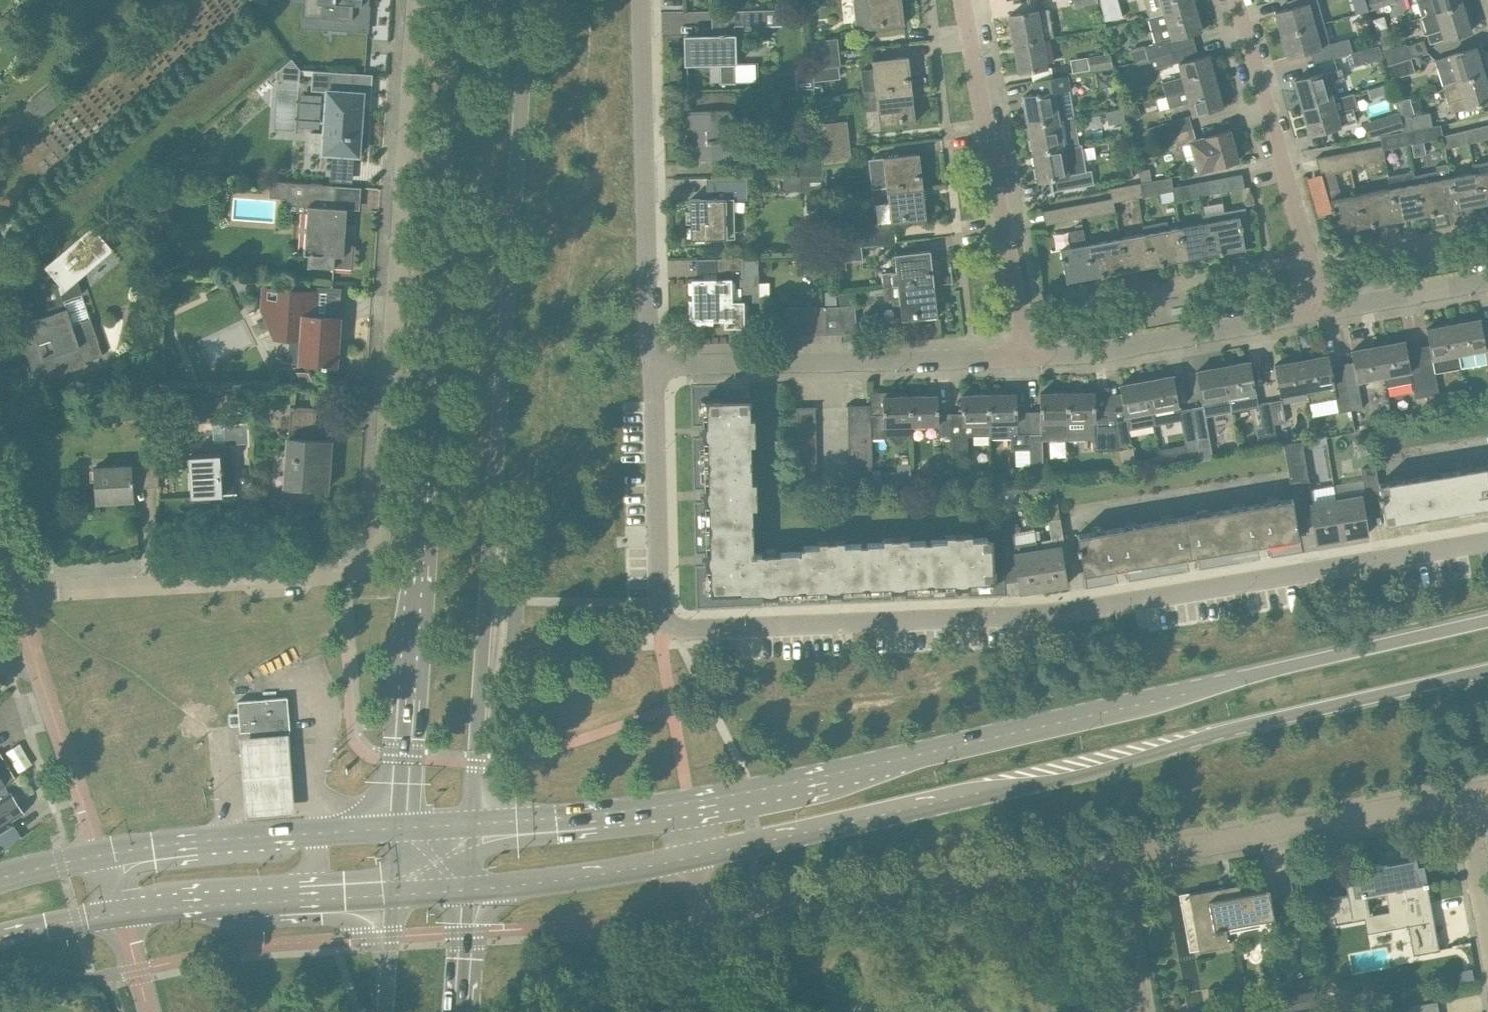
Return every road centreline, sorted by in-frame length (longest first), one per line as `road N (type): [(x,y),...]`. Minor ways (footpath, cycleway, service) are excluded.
road 1 (residential): [(417,0),(381,528),(369,560),(340,572),(15,596)]
road 2 (tertiary): [(455,0),(400,828)]
road 3 (residential): [(666,624),(680,630),(1092,611),(1487,544)]
road 4 (tertiary): [(473,824),(523,0)]
road 5 (secondary): [(1487,621),(689,802)]
road 6 (secondary): [(694,856),(1111,768),(1244,726),(1487,670)]
road 7 (residential): [(703,911),(1111,861)]
road 8 (residential): [(656,363),(1025,357)]
road 9 (residential): [(656,363),(647,318),(638,0)]
road 10 (residential): [(1025,357),(963,0)]
road 11 (residential): [(1111,861),(1463,792)]
road 12 (residential): [(1326,314),(1234,0)]
road 13 (residential): [(1025,357),(1100,354),(1326,314)]
road 14 (secondary): [(400,828),(100,854)]
road 15 (secondary): [(120,912),(392,895)]
road 16 (residential): [(666,624),(658,602),(656,363)]
road 17 (secondary): [(469,890),(694,856)]
road 18 (secondary): [(689,802),(473,824)]
road 19 (residential): [(31,654),(100,854)]
road 20 (residential): [(1326,314),(1487,281)]
road 21 (residential): [(1139,1011),(1111,861)]
road 22 (residential): [(1487,926),(1463,792)]
road 23 (secondary): [(0,938),(120,912)]
road 24 (secondary): [(461,1011),(469,890)]

